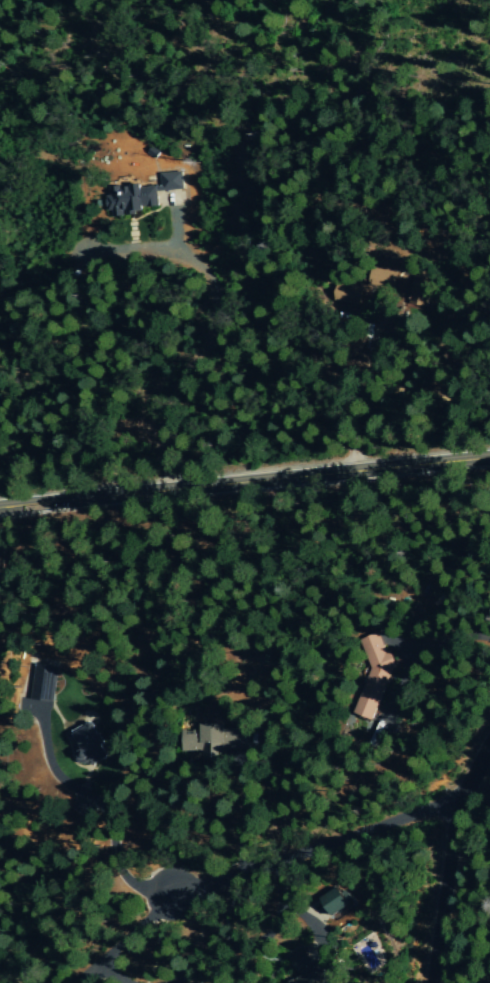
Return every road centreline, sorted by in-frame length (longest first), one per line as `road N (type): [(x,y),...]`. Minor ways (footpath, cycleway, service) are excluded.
road 1 (trunk): [(339,472),(0,507)]
road 2 (residential): [(459,794),(173,897)]
road 3 (residential): [(427,982),(448,833),(489,734)]
road 4 (trunk): [(489,457),(339,472)]

